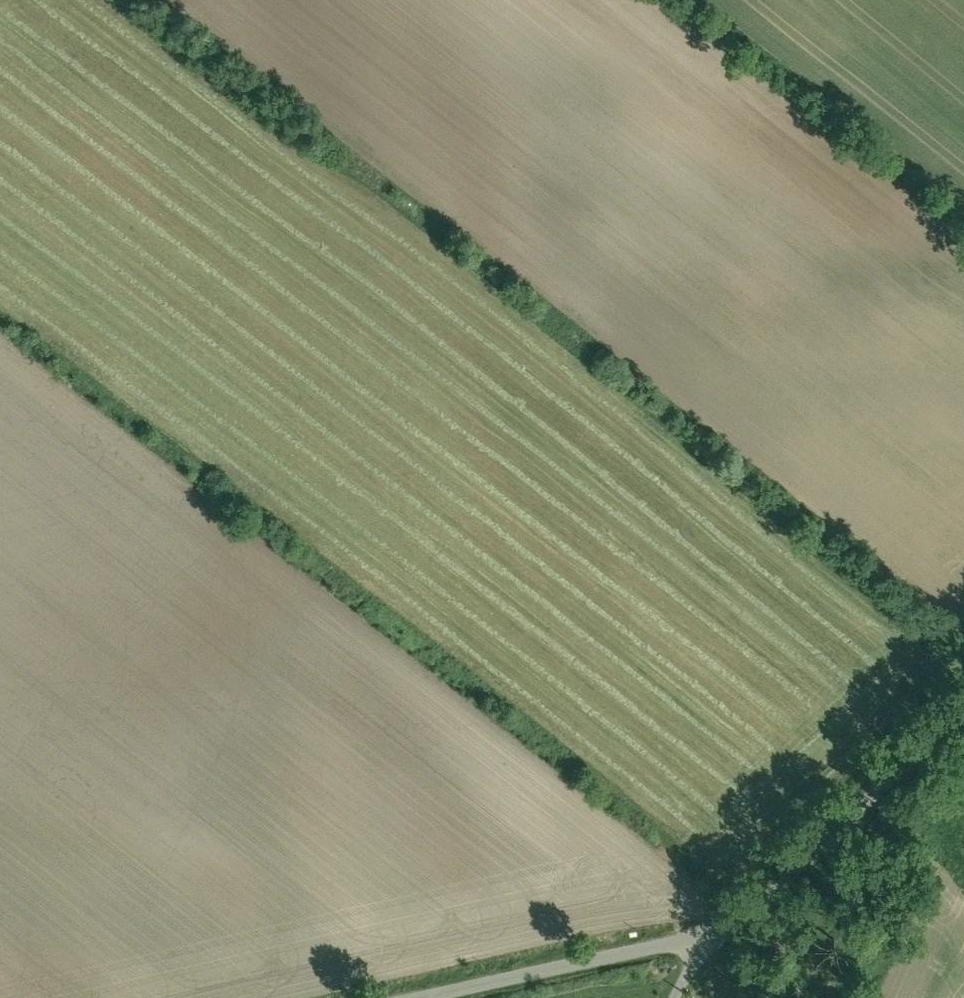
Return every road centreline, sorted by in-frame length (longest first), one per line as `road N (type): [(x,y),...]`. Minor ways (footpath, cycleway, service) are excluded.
road 1 (unclassified): [(419,997),(724,932),(760,909),(963,709)]

